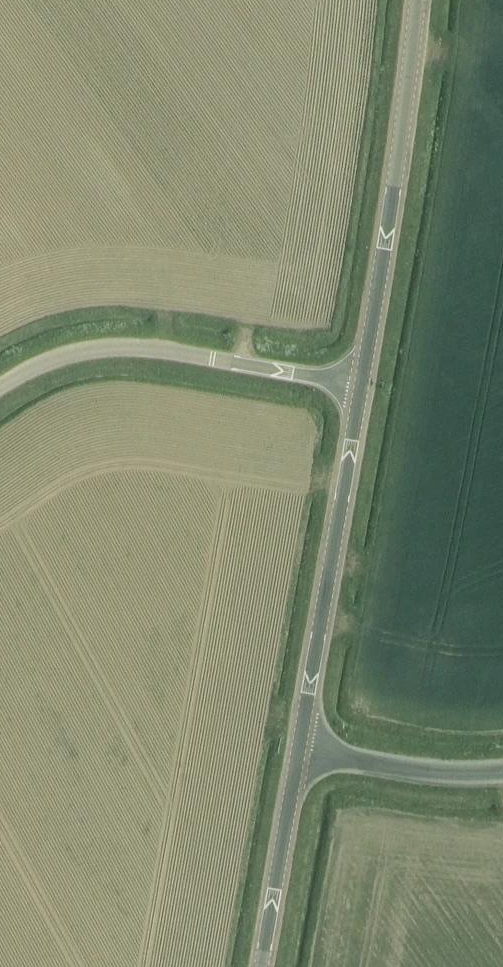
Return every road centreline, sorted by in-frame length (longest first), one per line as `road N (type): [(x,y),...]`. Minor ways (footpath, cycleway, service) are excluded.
road 1 (tertiary): [(363,382),(417,0)]
road 2 (tertiary): [(300,751),(363,382)]
road 3 (unclassified): [(0,387),(41,364),(113,347),(363,382)]
road 4 (tertiary): [(260,966),(300,751)]
road 5 (unclassified): [(300,751),(435,775),(502,769)]

